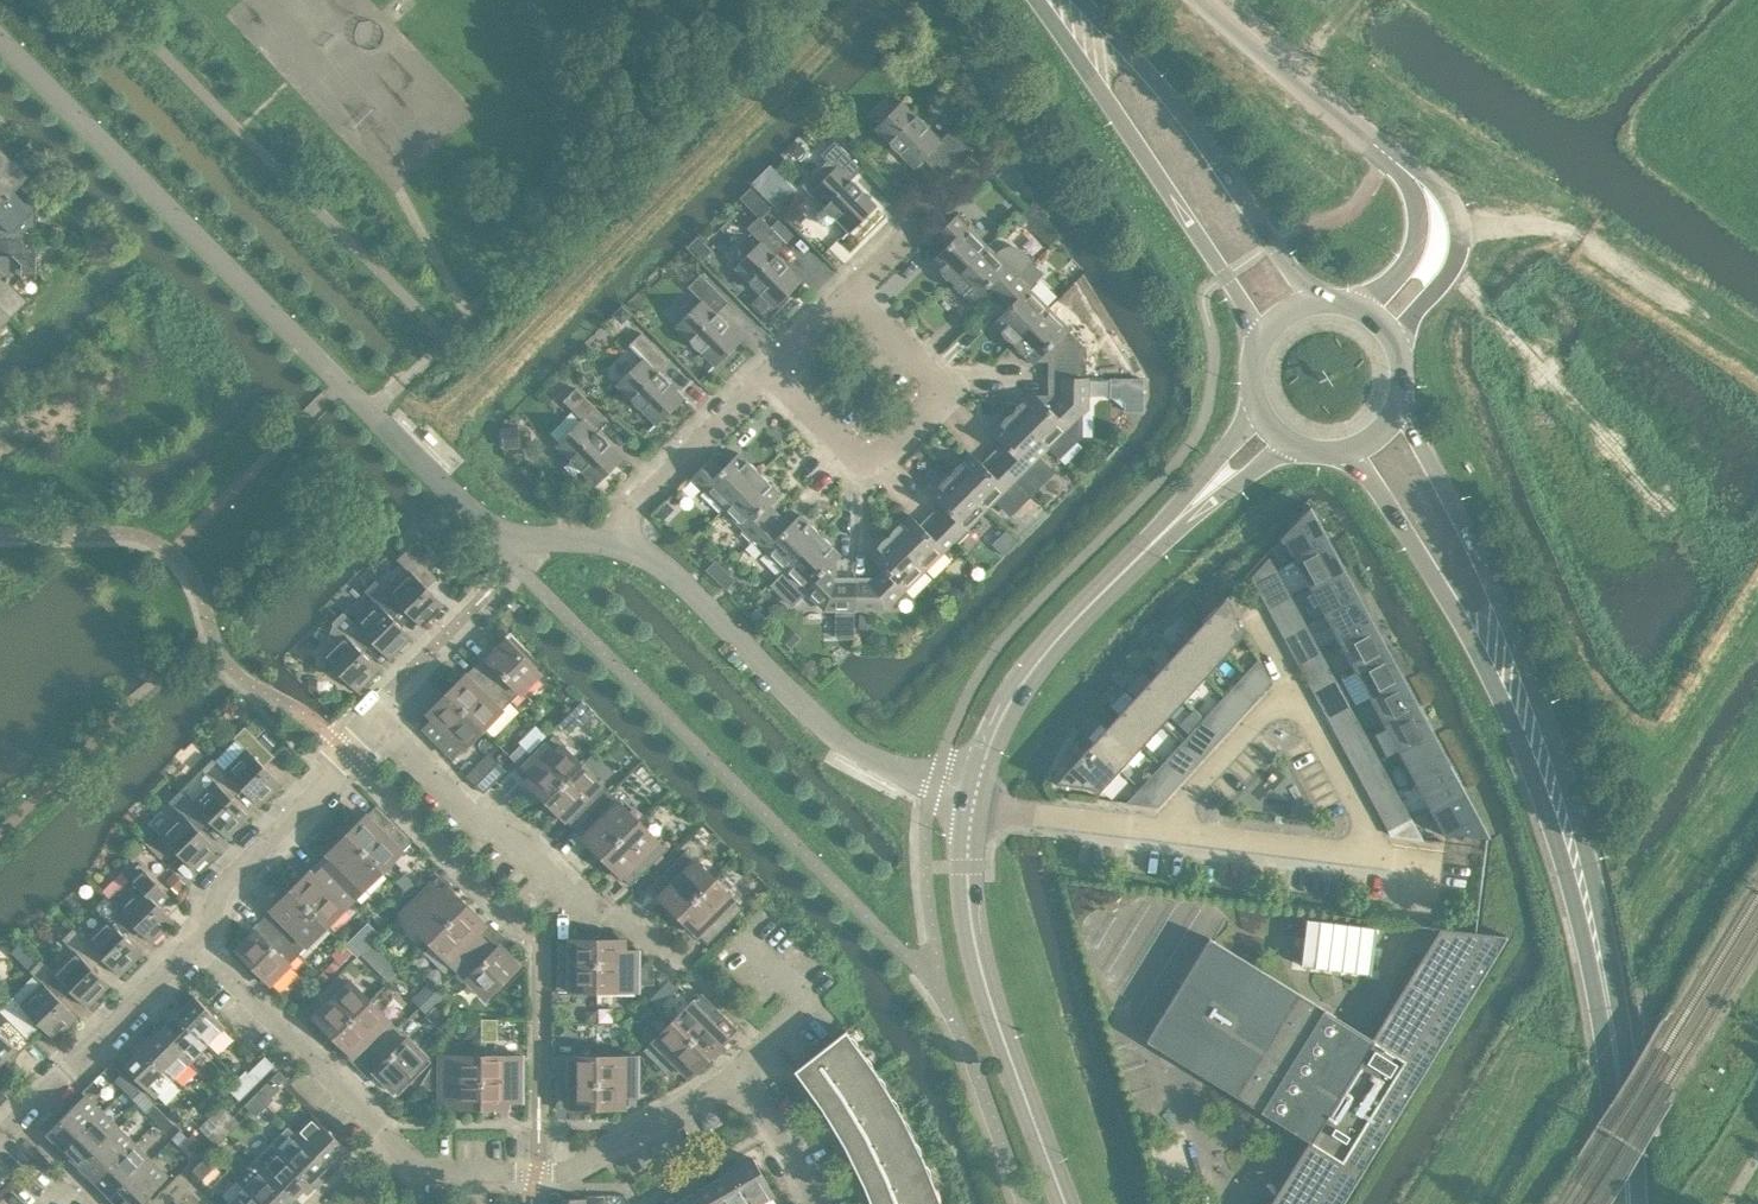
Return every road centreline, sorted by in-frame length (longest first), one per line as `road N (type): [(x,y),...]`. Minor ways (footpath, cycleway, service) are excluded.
road 1 (primary): [(1637,1203),(1619,1003),(1578,819),(1492,585),(1398,407)]
road 2 (primary): [(1341,453),(1368,478),(1450,604),(1522,749),(1586,948),(1610,1092),(1617,1203)]
road 3 (residential): [(610,542),(492,534),(0,41)]
road 4 (residential): [(972,801),(838,738),(670,570),(610,542)]
road 5 (tertiary): [(1065,1203),(992,1005),(973,917),(972,801)]
road 6 (tertiary): [(1259,412),(1062,620),(1021,672),(994,729)]
road 7 (tertiary): [(994,729),(1130,576),(1205,508),(1294,446)]
road 8 (primary): [(1035,0),(1148,158),(1259,342)]
road 9 (residential): [(672,964),(627,916),(588,913),(376,721)]
road 10 (primary): [(1315,302),(1199,136),(1081,0)]
road 11 (residential): [(769,372),(865,465),(944,389),(849,292)]
road 12 (residential): [(475,1171),(425,1172),(196,944)]
road 13 (residential): [(196,944),(222,889),(353,755),(376,721)]
road 14 (residential): [(734,1072),(567,1171),(475,1171)]
road 15 (residential): [(0,1139),(196,944)]
road 16 (unclassified): [(1399,350),(1411,317),(1452,272),(1458,226),(1424,173),(1381,155)]
road 17 (unclassified): [(1381,155),(1199,0)]
road 18 (residential): [(610,542),(629,512),(769,372)]
road 19 (residential): [(1157,828),(1383,856)]
road 20 (residential): [(1290,686),(1157,828)]
road 21 (residential): [(1383,856),(1290,686)]
road 22 (unclassified): [(1381,155),(1413,197),(1417,235),(1401,270),(1356,306)]
road 23 (residential): [(972,801),(1157,828)]
road 24 (residential): [(743,941),(805,1003),(734,1072)]
road 25 (residential): [(376,721),(495,601)]
road 26 (residential): [(815,1203),(789,1150),(734,1072)]

